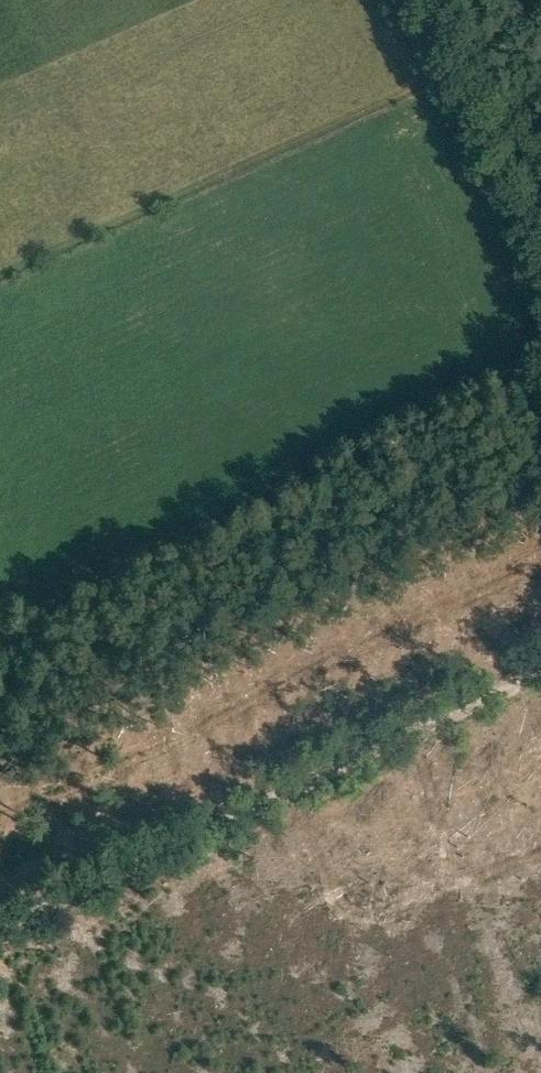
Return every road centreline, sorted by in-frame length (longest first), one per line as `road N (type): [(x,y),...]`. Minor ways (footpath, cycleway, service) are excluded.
road 1 (track): [(540,674),(0,935)]
road 2 (track): [(424,0),(540,274)]

